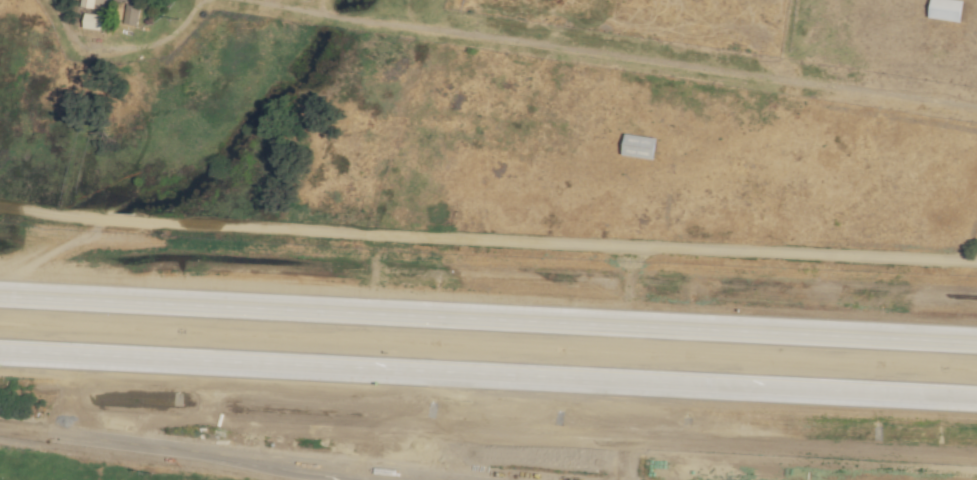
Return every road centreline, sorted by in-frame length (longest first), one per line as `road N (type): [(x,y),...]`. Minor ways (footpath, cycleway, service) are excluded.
road 1 (primary): [(976,342),(0,294)]
road 2 (primary): [(0,350),(976,398)]
road 3 (residential): [(0,428),(444,479)]

